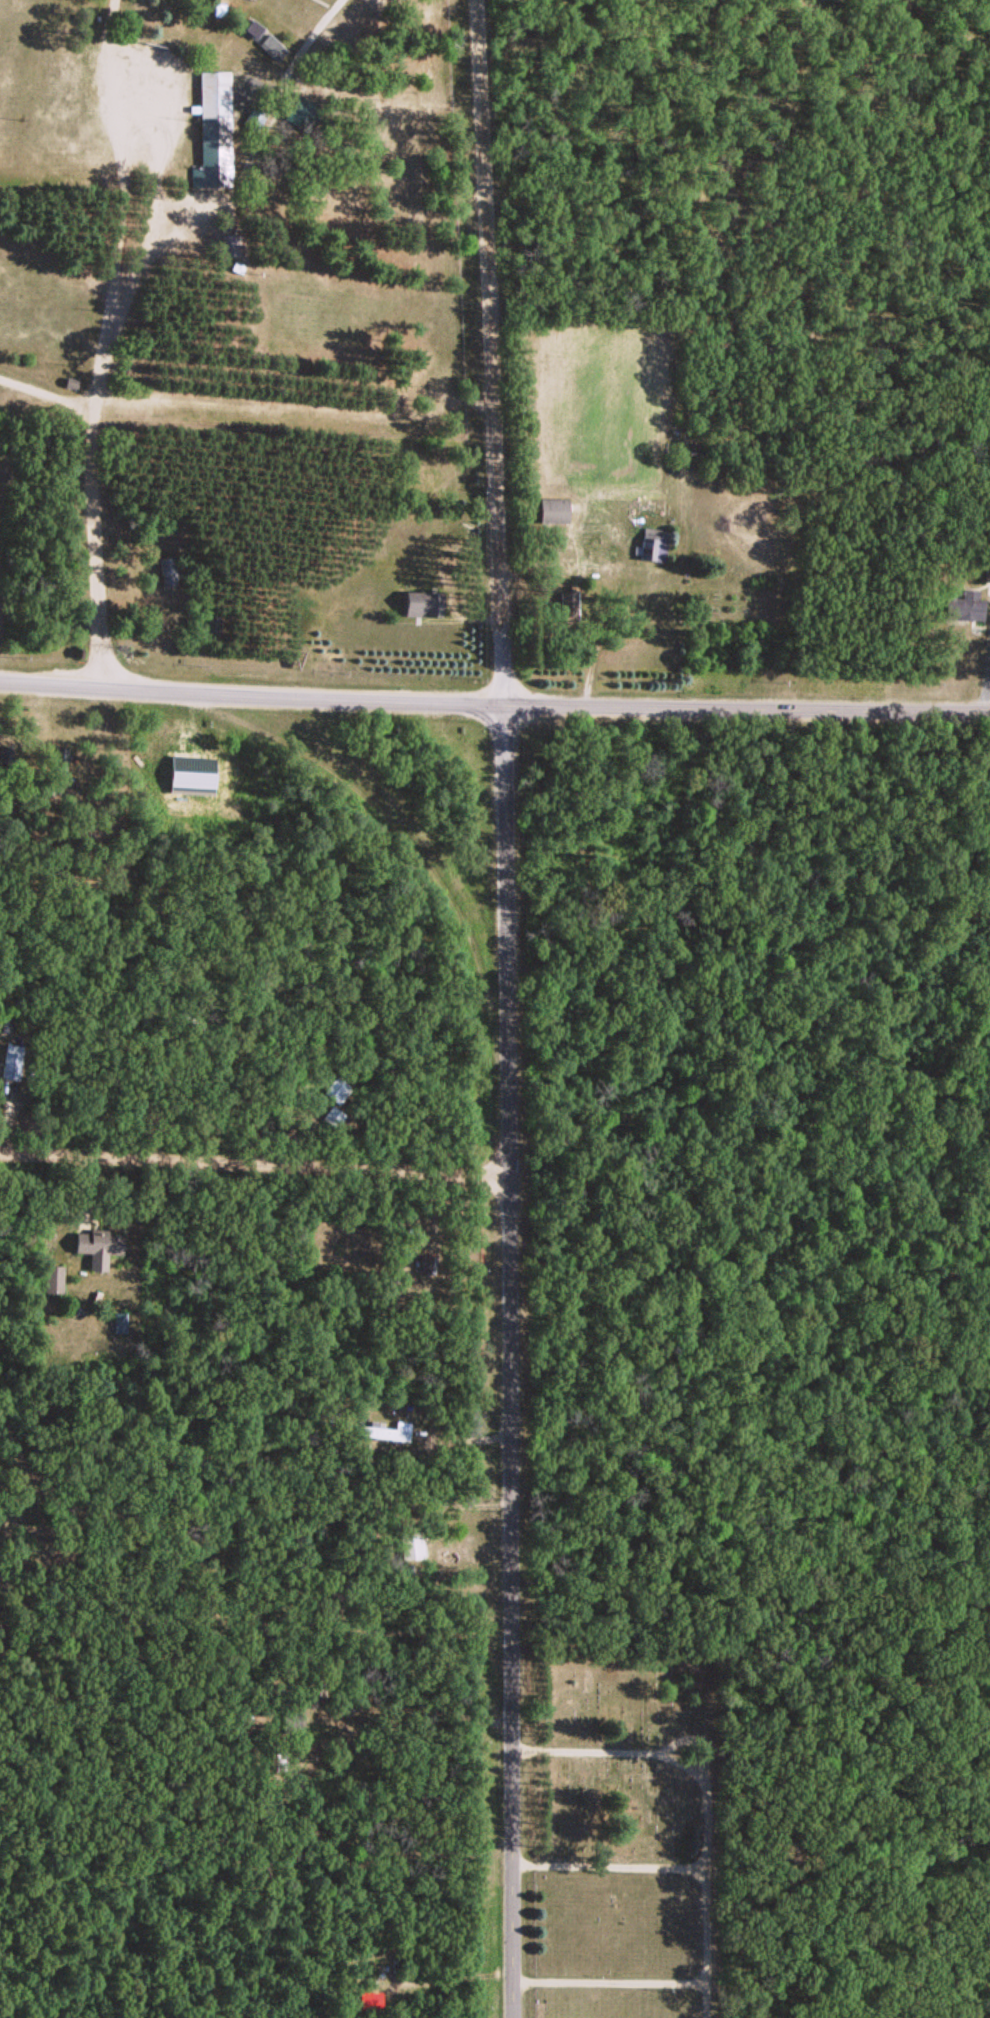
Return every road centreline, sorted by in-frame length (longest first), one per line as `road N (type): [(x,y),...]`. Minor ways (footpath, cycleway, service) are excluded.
road 1 (tertiary): [(516,2017),(505,706)]
road 2 (residential): [(505,706),(472,0)]
road 3 (residential): [(513,1174),(0,1146)]
road 4 (tertiary): [(0,681),(505,706)]
road 5 (tertiary): [(505,706),(989,711)]
road 6 (track): [(106,362),(381,387),(491,411)]

